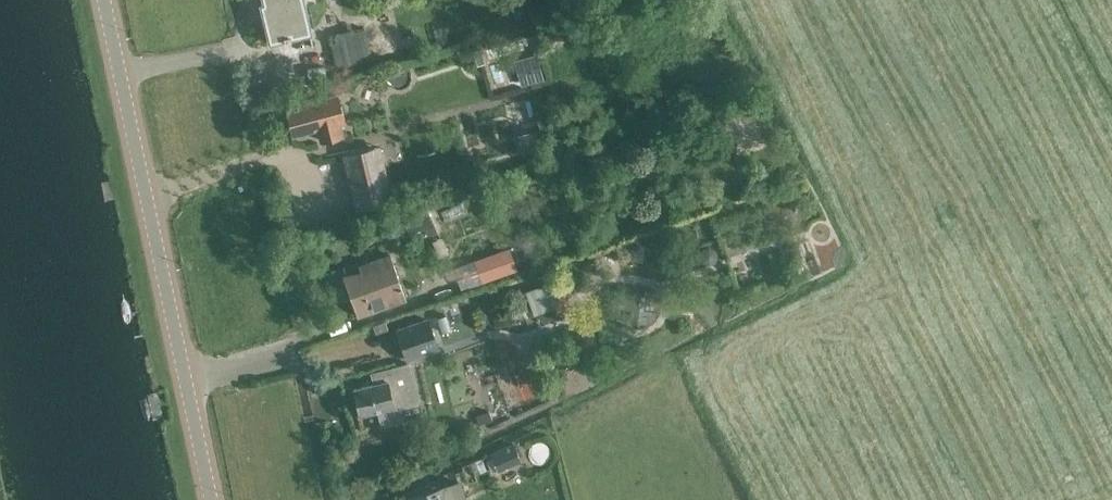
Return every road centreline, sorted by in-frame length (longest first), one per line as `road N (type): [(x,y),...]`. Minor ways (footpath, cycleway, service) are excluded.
road 1 (tertiary): [(212,499),(105,0)]

